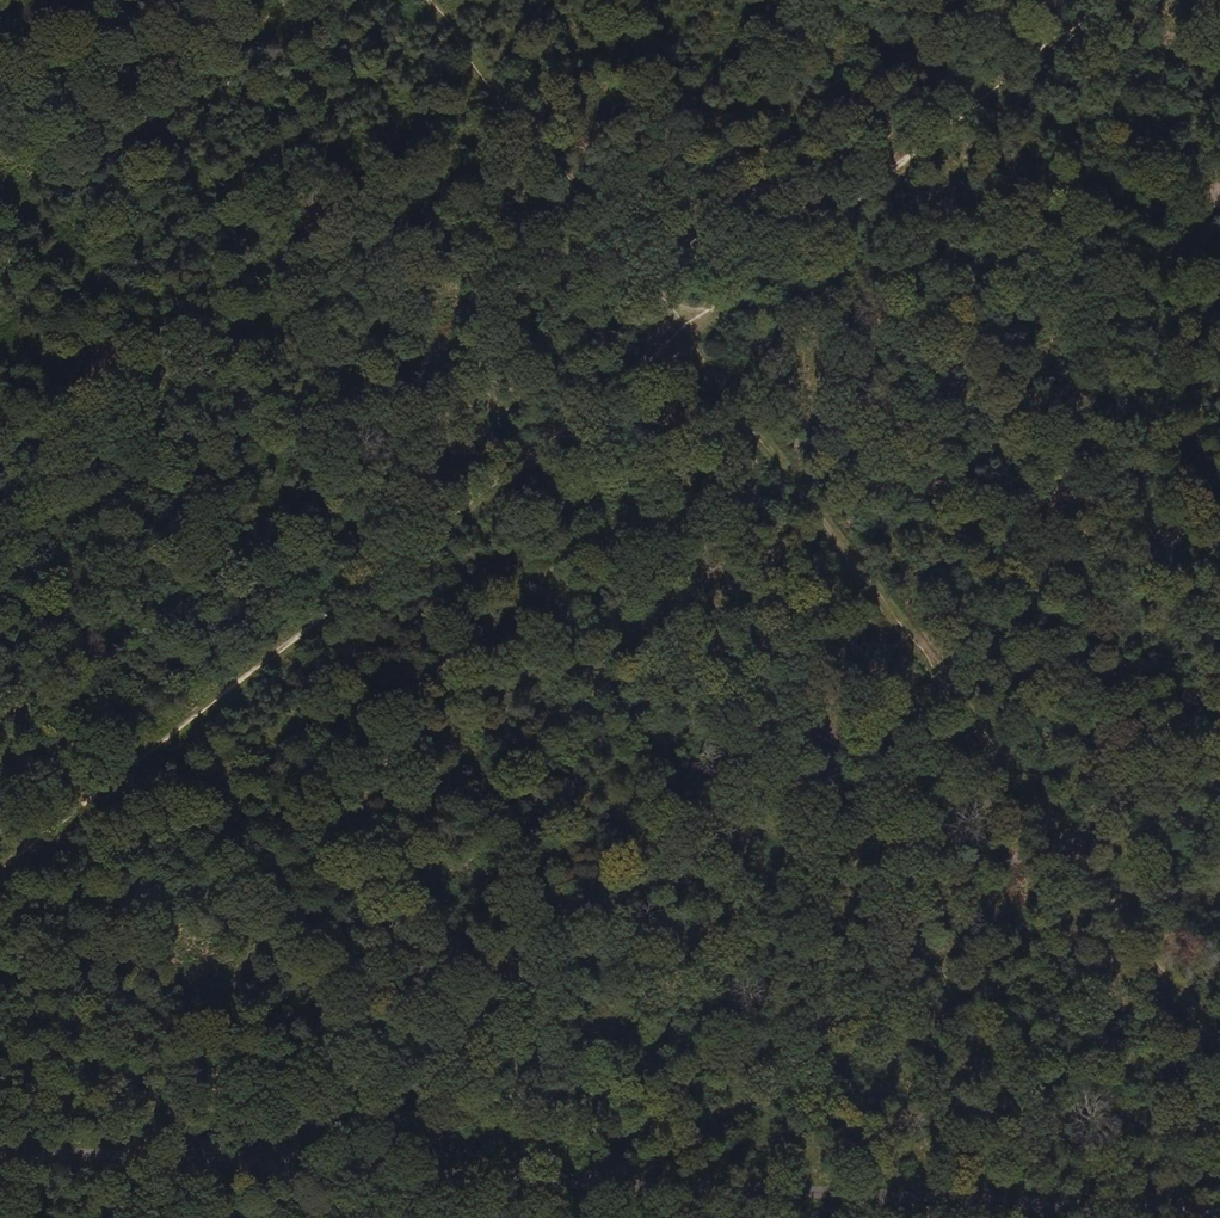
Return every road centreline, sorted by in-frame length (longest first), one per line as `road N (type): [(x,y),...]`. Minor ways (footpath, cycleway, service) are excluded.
road 1 (unclassified): [(0,1156),(1219,1212)]
road 2 (track): [(1219,1044),(677,340)]
road 3 (track): [(677,340),(0,876)]
road 4 (track): [(1108,0),(677,340)]
road 5 (track): [(677,340),(433,0)]

